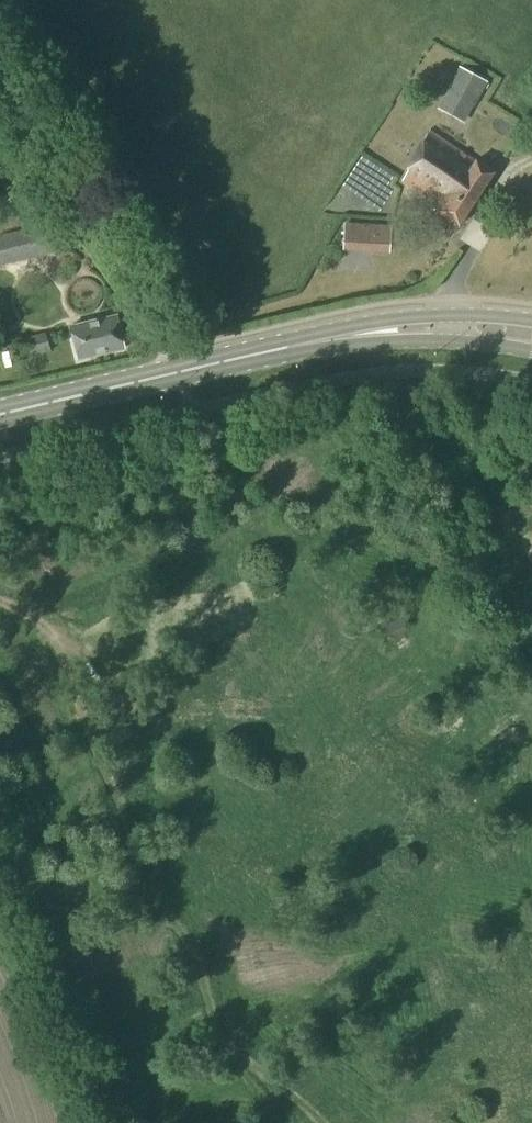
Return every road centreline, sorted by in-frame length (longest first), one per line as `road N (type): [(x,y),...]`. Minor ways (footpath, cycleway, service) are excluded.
road 1 (primary): [(531,333),(413,329),(346,337),(0,415)]
road 2 (track): [(179,373),(0,83)]

